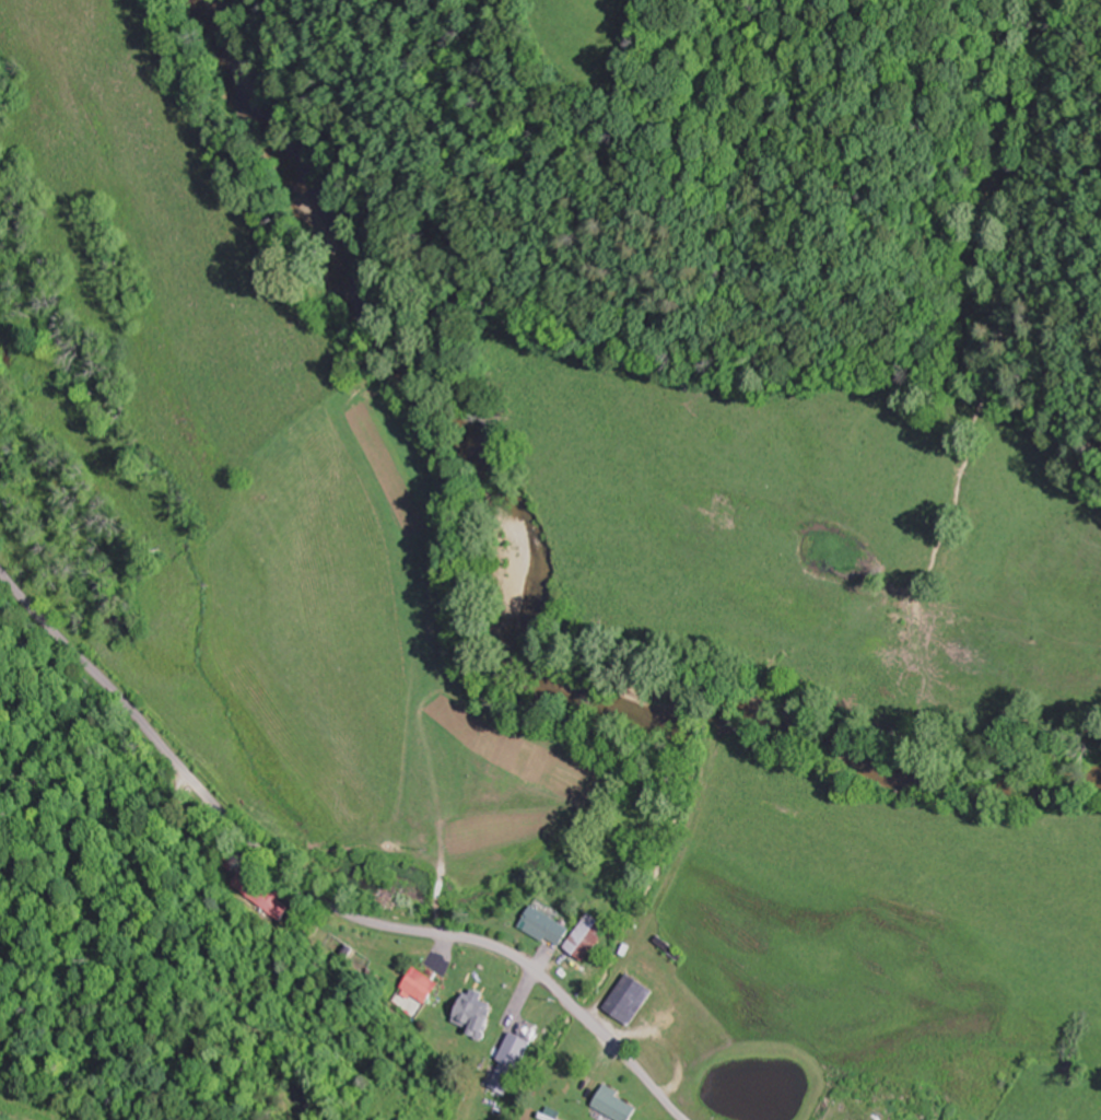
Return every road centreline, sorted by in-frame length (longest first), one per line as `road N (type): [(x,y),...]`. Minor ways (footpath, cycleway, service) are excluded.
road 1 (residential): [(687,1119),(515,955),(356,917),(278,865),(0,576)]

